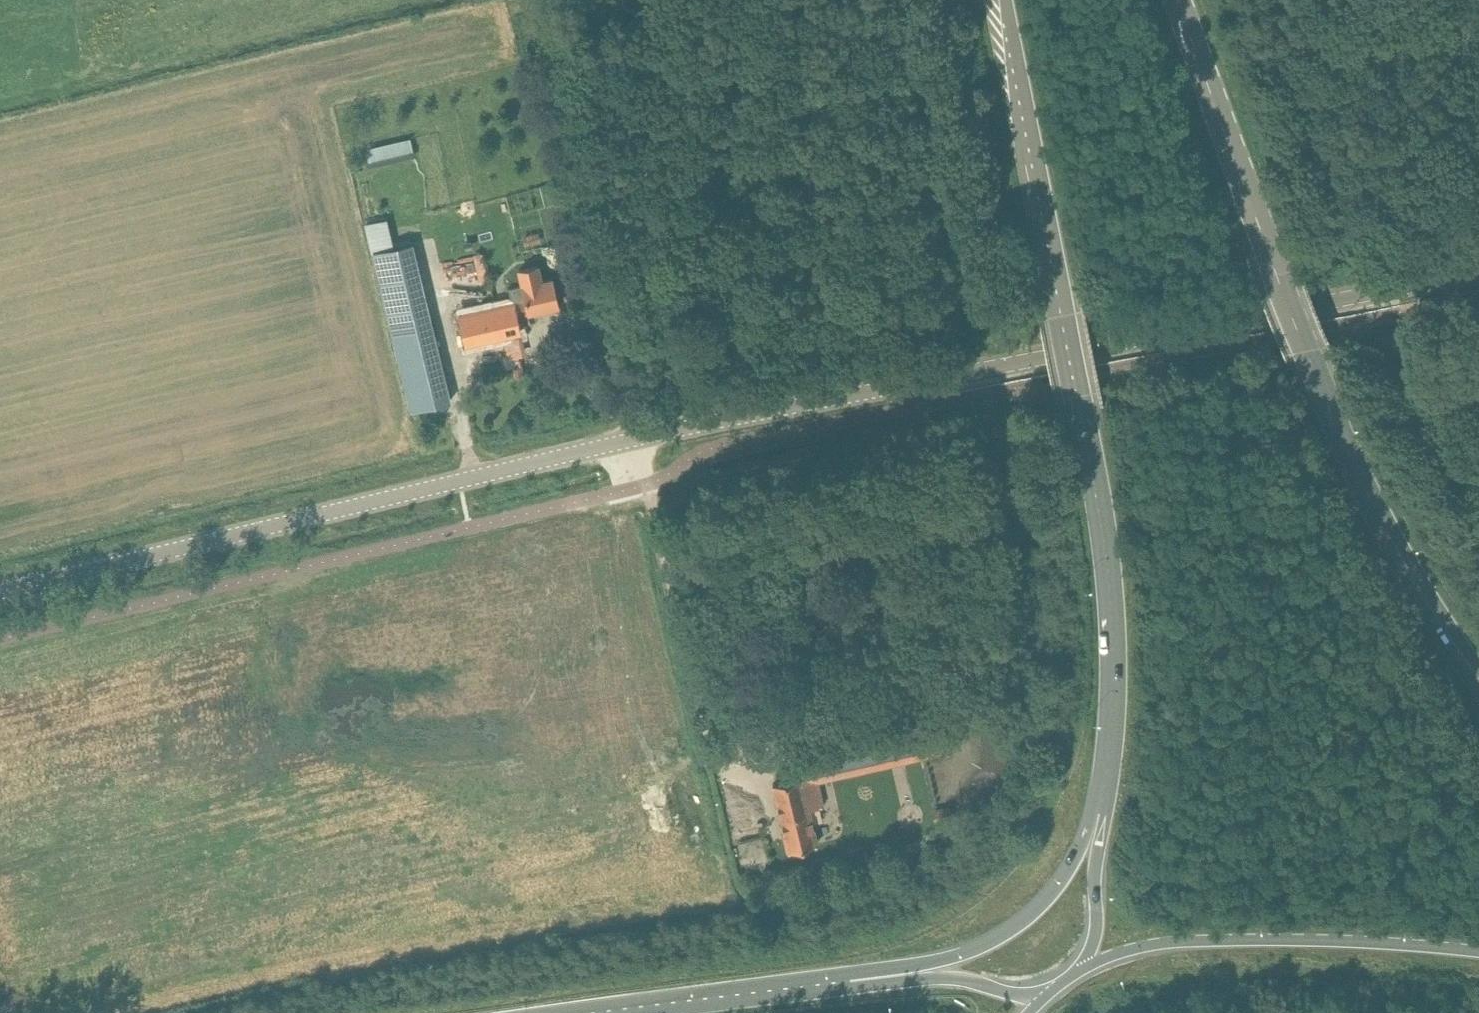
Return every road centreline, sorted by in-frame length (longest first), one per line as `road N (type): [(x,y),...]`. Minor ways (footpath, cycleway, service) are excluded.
road 1 (tertiary): [(0,592),(638,440),(1478,272)]
road 2 (primary): [(1000,0),(1106,548),(1112,674),(1105,798)]
road 3 (track): [(725,765),(648,484),(534,0)]
road 4 (primary): [(1478,678),(1411,573),(1337,424),(1179,0)]
road 5 (primary): [(1478,951),(1242,938),(1159,943),(1079,970)]
road 6 (motorway): [(1105,798),(1069,873),(1028,917),(978,949),(884,984)]
road 7 (motorway): [(884,984),(653,1012)]
road 8 (primary): [(1105,798),(1093,936),(1079,970)]
road 9 (motorway): [(1046,994),(941,977),(884,984)]

